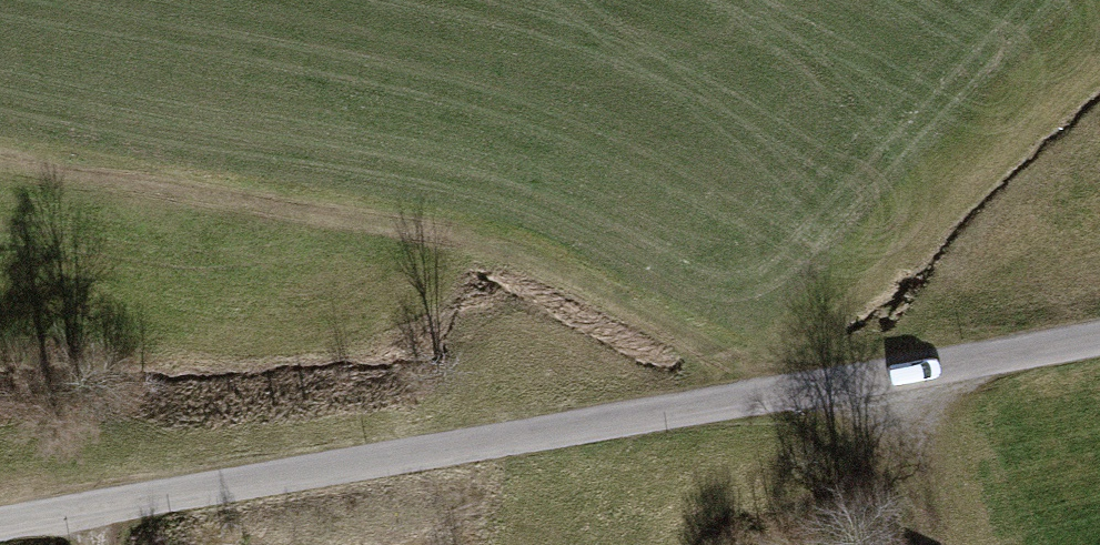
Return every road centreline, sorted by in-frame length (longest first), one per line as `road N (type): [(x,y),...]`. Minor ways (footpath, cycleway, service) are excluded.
road 1 (unclassified): [(1099,334),(0,526)]
road 2 (track): [(0,152),(463,245),(797,387)]

